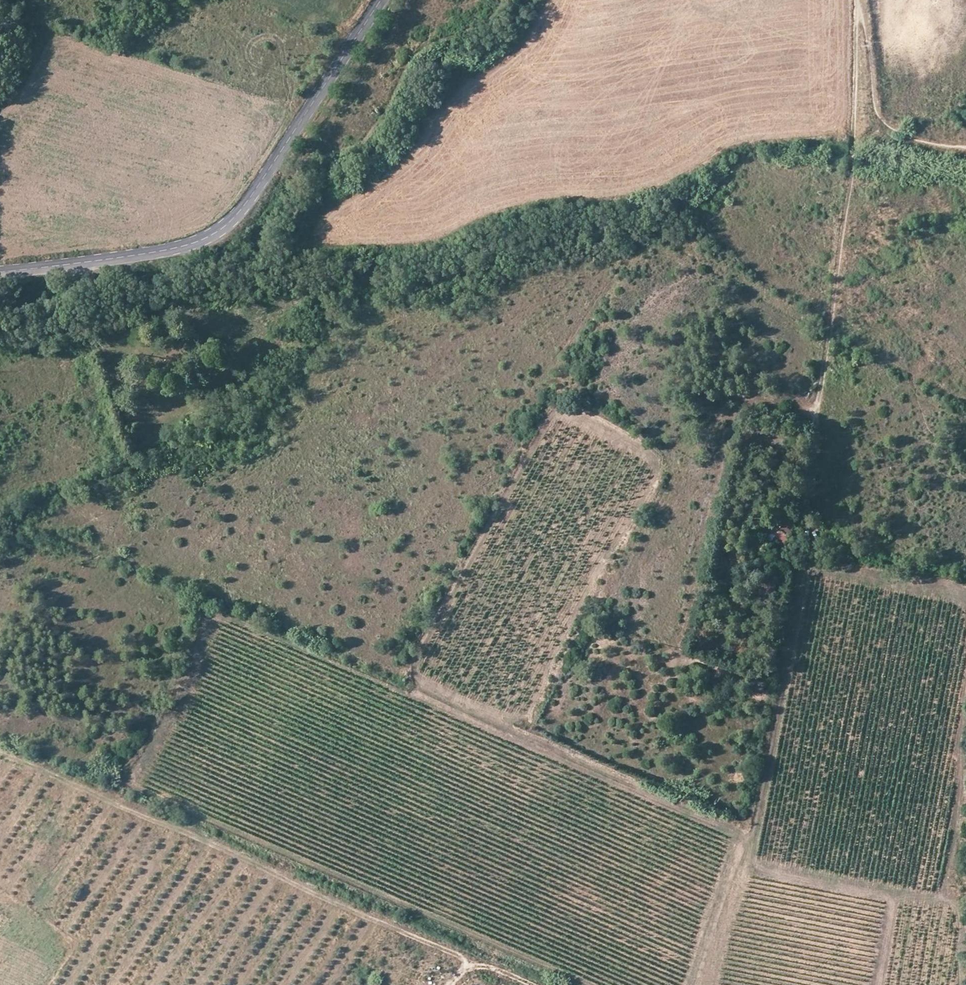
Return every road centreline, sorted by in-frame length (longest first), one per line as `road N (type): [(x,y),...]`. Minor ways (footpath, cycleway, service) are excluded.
road 1 (track): [(690,984),(737,833),(749,822),(801,572),(815,399),(851,174),(855,0)]
road 2 (track): [(0,753),(528,984)]
road 3 (tertiary): [(0,272),(177,249),(219,232),(260,184),(382,0)]

